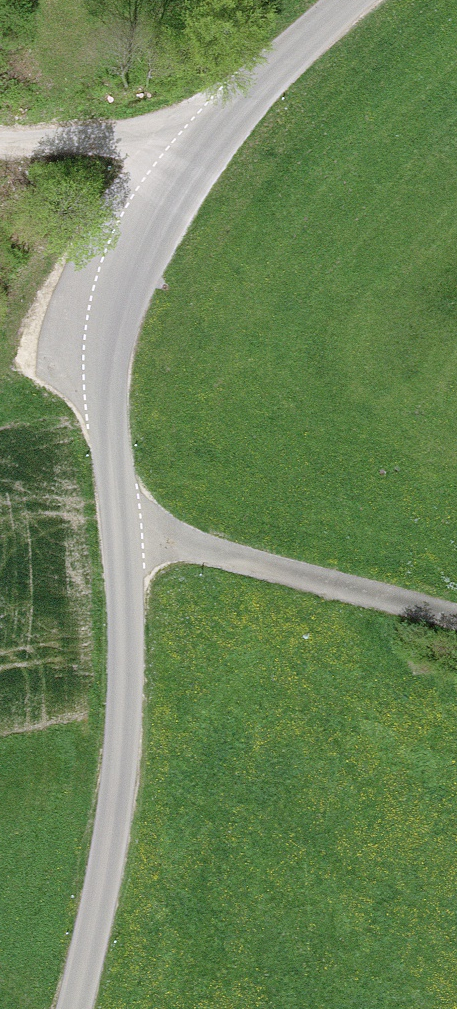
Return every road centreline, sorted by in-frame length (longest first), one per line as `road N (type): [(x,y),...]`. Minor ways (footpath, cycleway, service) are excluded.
road 1 (tertiary): [(71,1008),(100,893),(127,632),(108,401),(116,283),(184,170),(349,0)]
road 2 (track): [(122,537),(202,548),(456,623)]
road 3 (track): [(0,142),(104,139),(184,170)]

